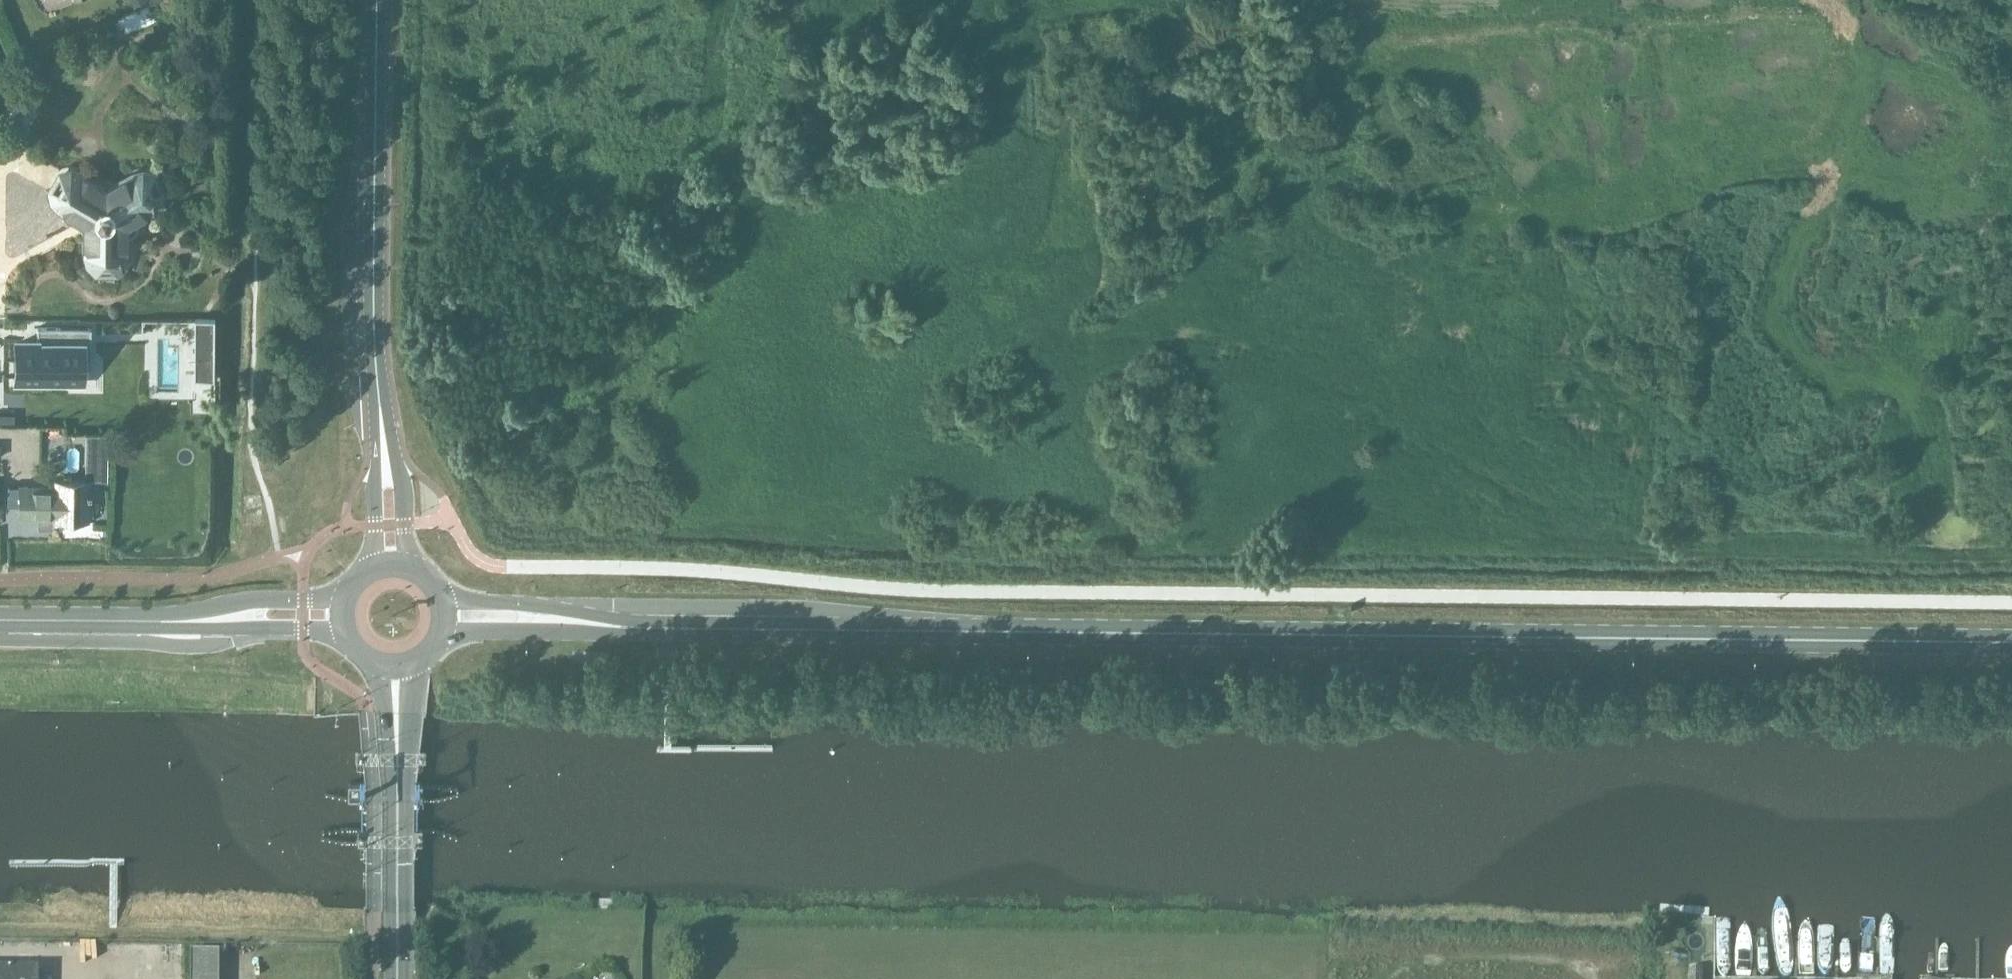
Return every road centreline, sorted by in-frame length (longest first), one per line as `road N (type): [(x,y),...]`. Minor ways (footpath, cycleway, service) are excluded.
road 1 (primary): [(2011,643),(622,627)]
road 2 (tertiary): [(379,406),(376,0)]
road 3 (secondary): [(397,978),(397,716)]
road 4 (primary): [(348,588),(252,598),(161,621)]
road 5 (primary): [(161,621),(174,628),(312,628),(347,637)]
road 6 (primary): [(622,627),(438,588)]
road 7 (primary): [(438,641),(485,631),(608,633),(622,627)]
road 8 (tertiary): [(418,569),(379,406)]
road 9 (tertiary): [(379,406),(375,532),(366,570)]
road 10 (primary): [(161,621),(0,620)]

